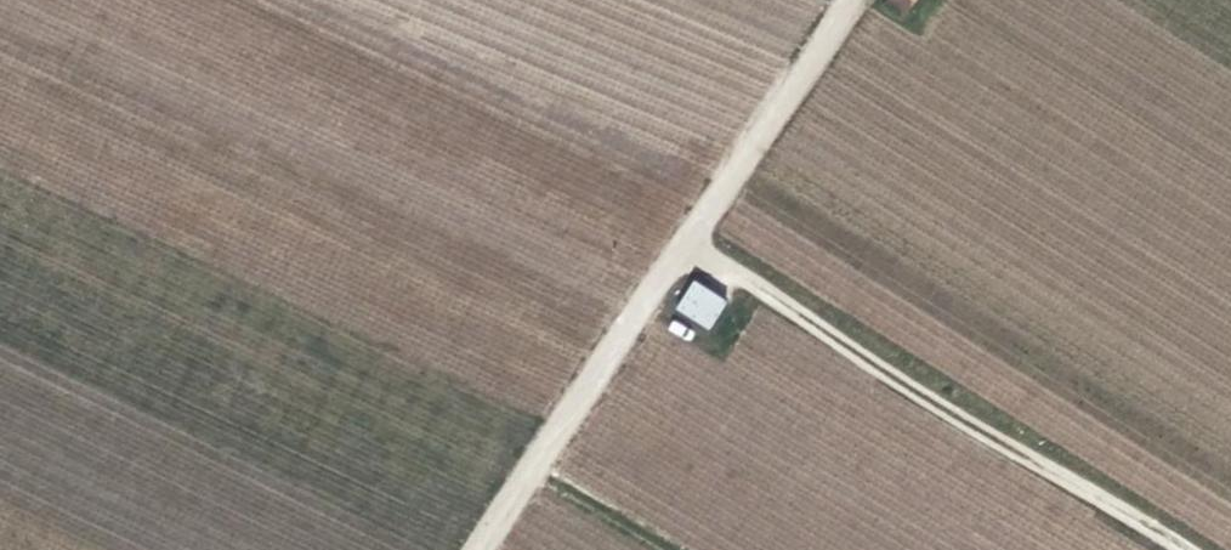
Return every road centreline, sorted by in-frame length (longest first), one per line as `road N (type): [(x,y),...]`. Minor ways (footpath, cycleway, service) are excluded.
road 1 (track): [(1179,549),(689,245)]
road 2 (track): [(848,0),(539,468)]
road 3 (track): [(680,549),(539,468),(478,549)]

